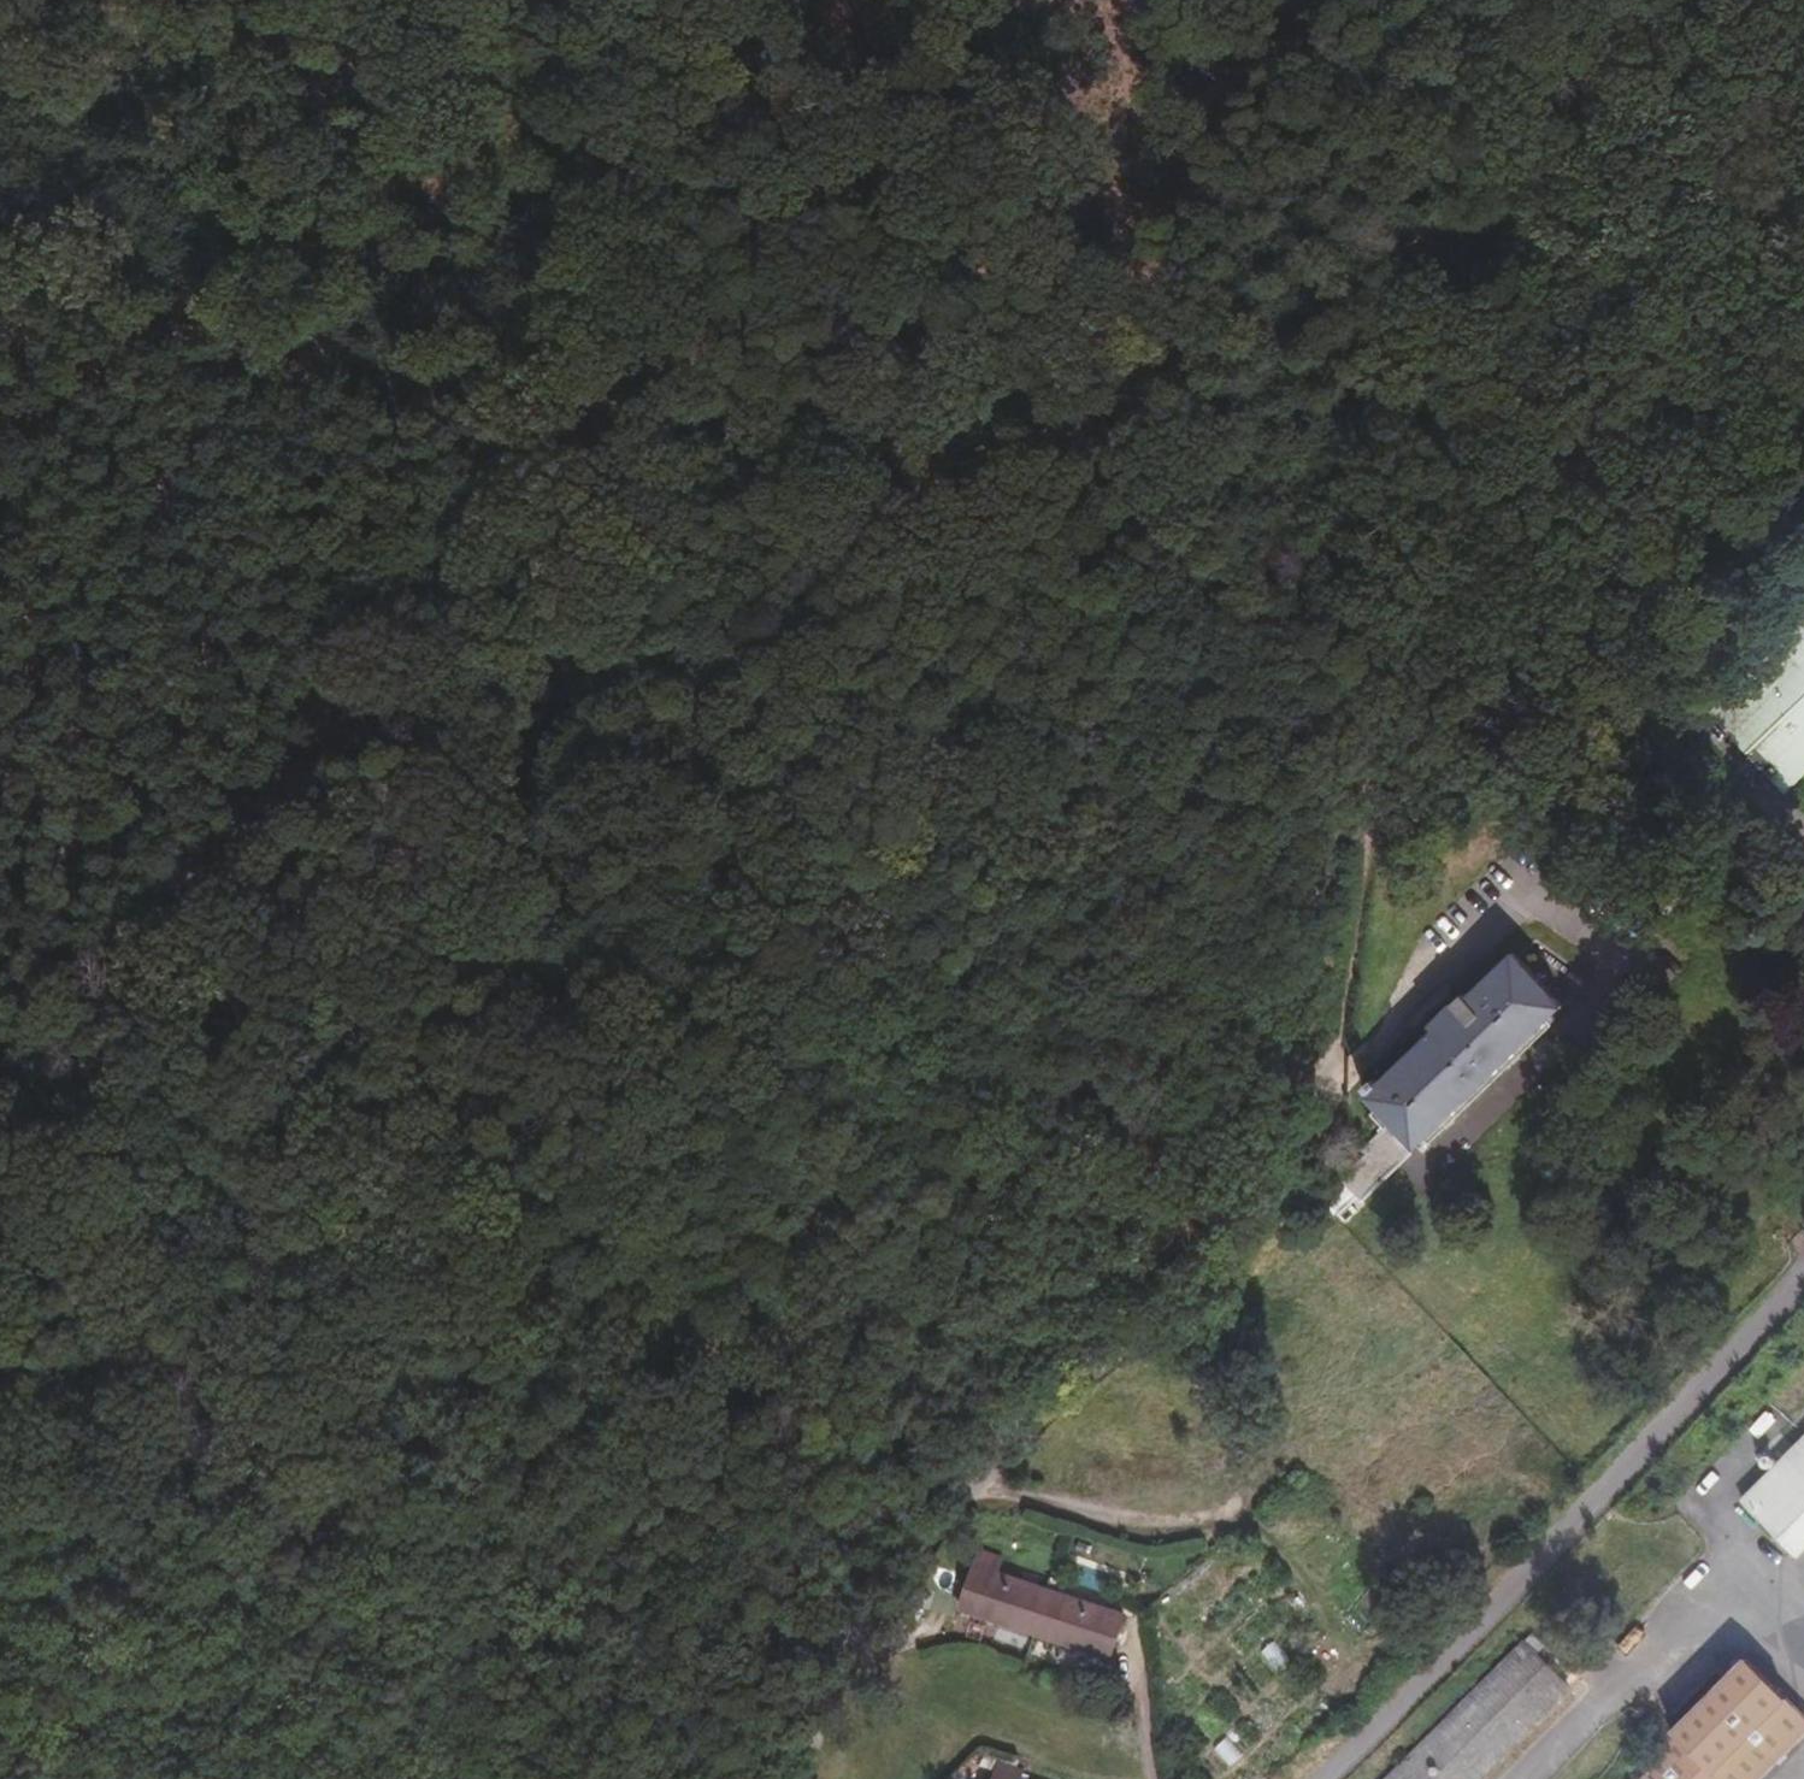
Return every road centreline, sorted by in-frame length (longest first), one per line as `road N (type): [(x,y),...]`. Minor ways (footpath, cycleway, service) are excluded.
road 1 (residential): [(1328,1087),(1282,1184),(1228,1256),(1060,1389),(875,1583),(825,1681),(799,1778)]
road 2 (residential): [(1316,1778),(1803,1277)]
road 3 (track): [(0,273),(586,434)]
road 4 (track): [(586,434),(576,0)]

